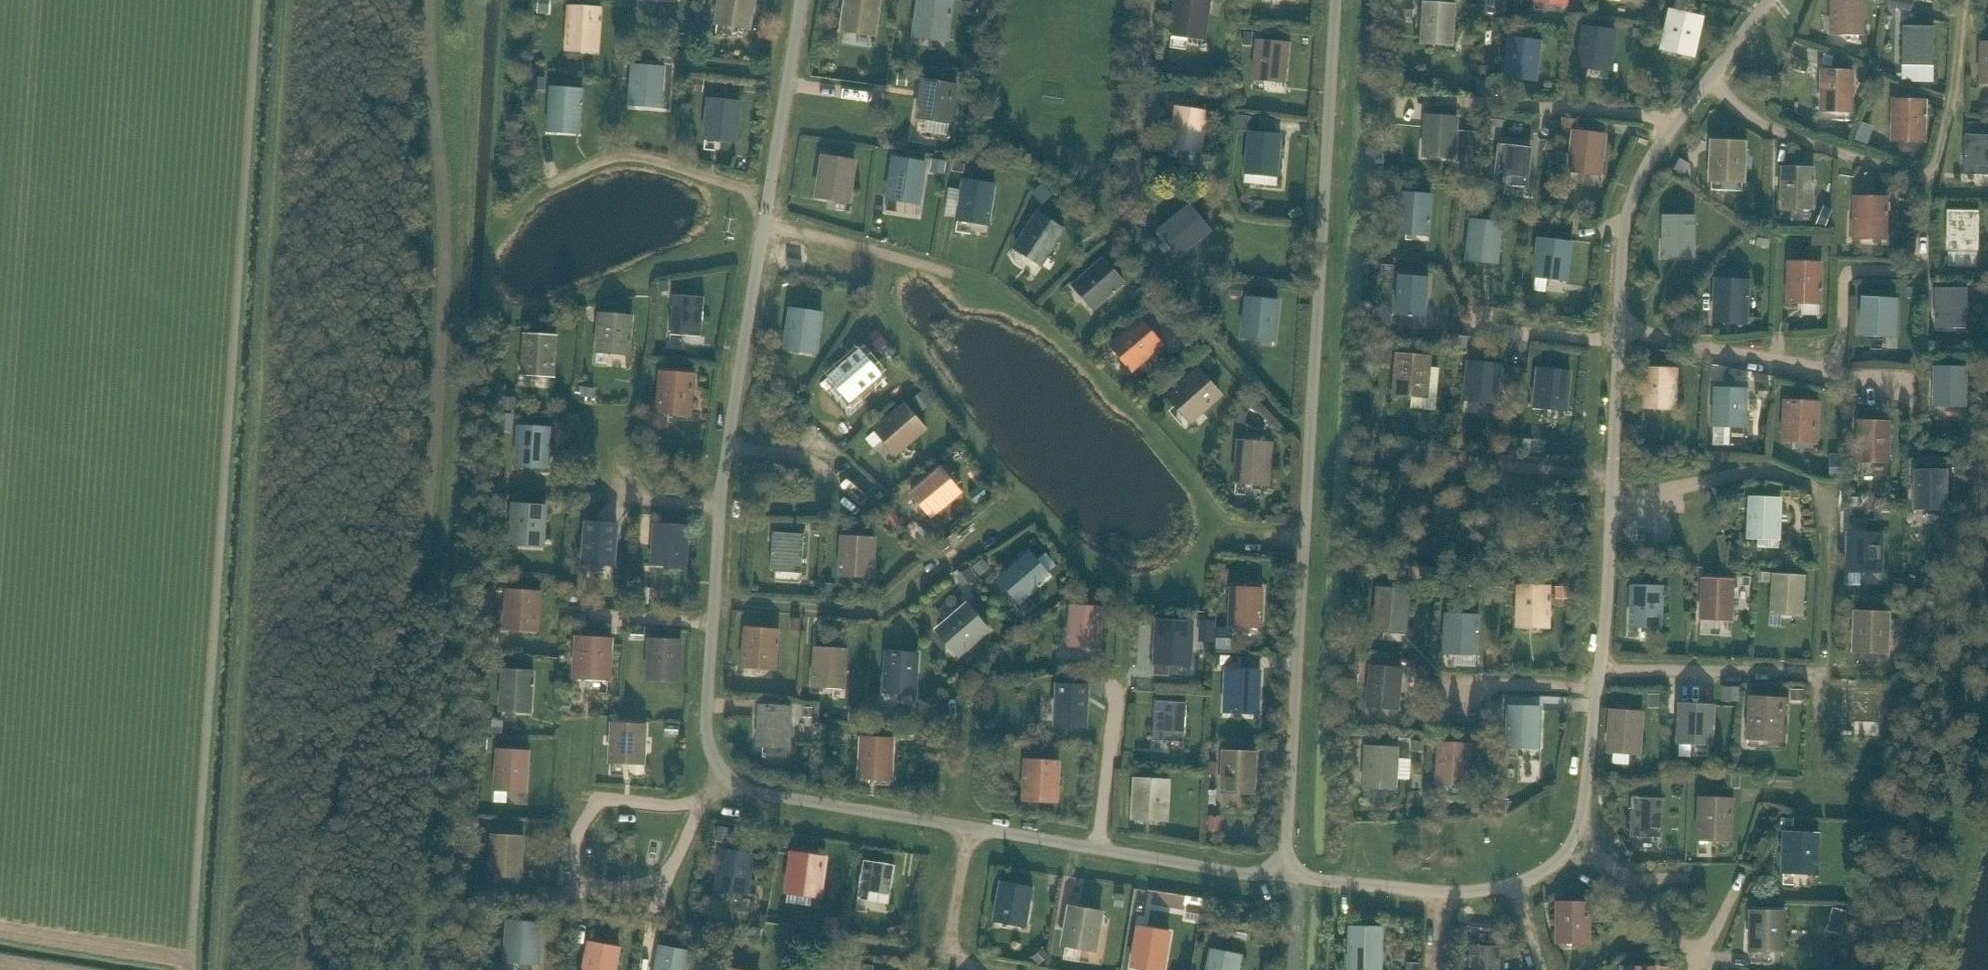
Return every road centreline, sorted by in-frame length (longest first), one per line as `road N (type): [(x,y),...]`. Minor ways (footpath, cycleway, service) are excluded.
road 1 (unclassified): [(308,969),(328,841),(415,606),(437,502),(446,237),(430,0)]
road 2 (track): [(998,287),(1088,366),(1242,535),(1307,540)]
road 3 (track): [(998,287),(767,221)]
road 4 (track): [(553,180),(616,151),(770,191)]
road 5 (track): [(1313,441),(1157,289)]
road 6 (track): [(726,506),(637,498),(597,448)]

